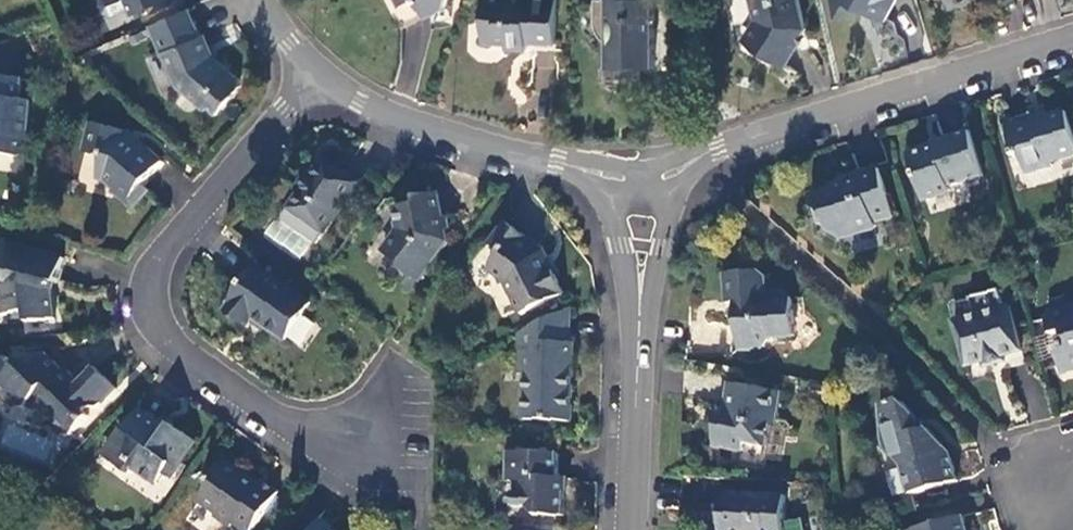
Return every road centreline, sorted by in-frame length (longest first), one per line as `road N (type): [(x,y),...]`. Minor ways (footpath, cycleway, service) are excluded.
road 1 (residential): [(318,73),(157,261),(152,302),(171,342),(325,447),(375,435)]
road 2 (residential): [(1072,36),(720,146),(646,181)]
road 3 (tertiary): [(632,529),(646,181)]
road 4 (tertiary): [(646,181),(472,140),(388,112),(318,73)]

